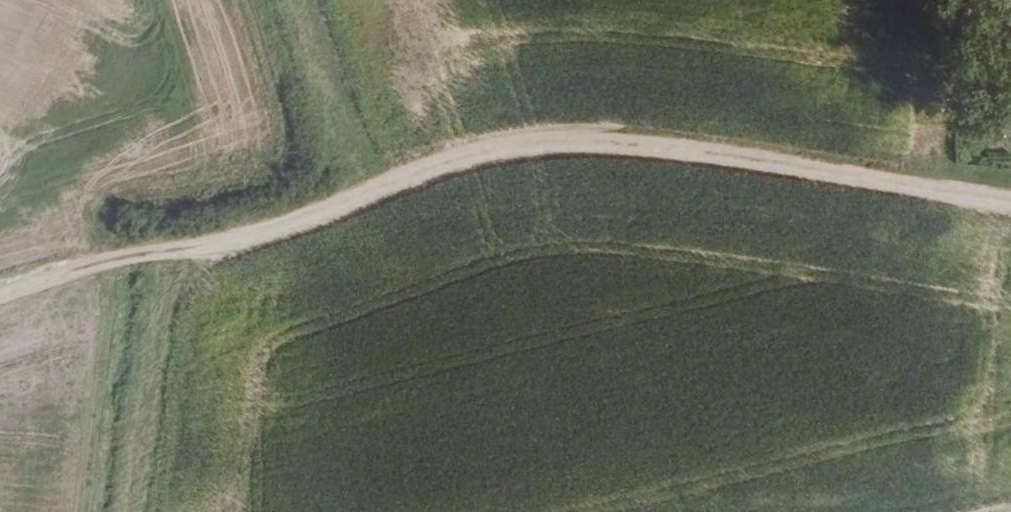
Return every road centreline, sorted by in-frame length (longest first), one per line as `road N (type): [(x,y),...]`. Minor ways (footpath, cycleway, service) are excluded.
road 1 (track): [(0,298),(107,264),(261,235),(457,161),(504,152),(722,162),(1010,204)]

